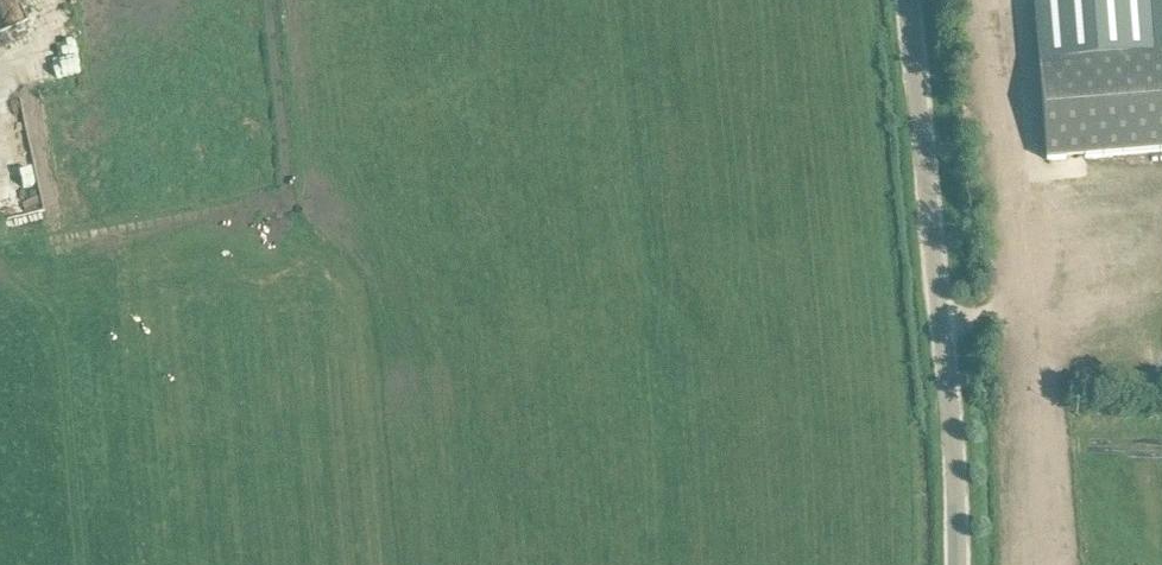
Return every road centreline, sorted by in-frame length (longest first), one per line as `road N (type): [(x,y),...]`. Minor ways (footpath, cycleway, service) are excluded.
road 1 (unclassified): [(954,564),(948,393),(908,0)]

